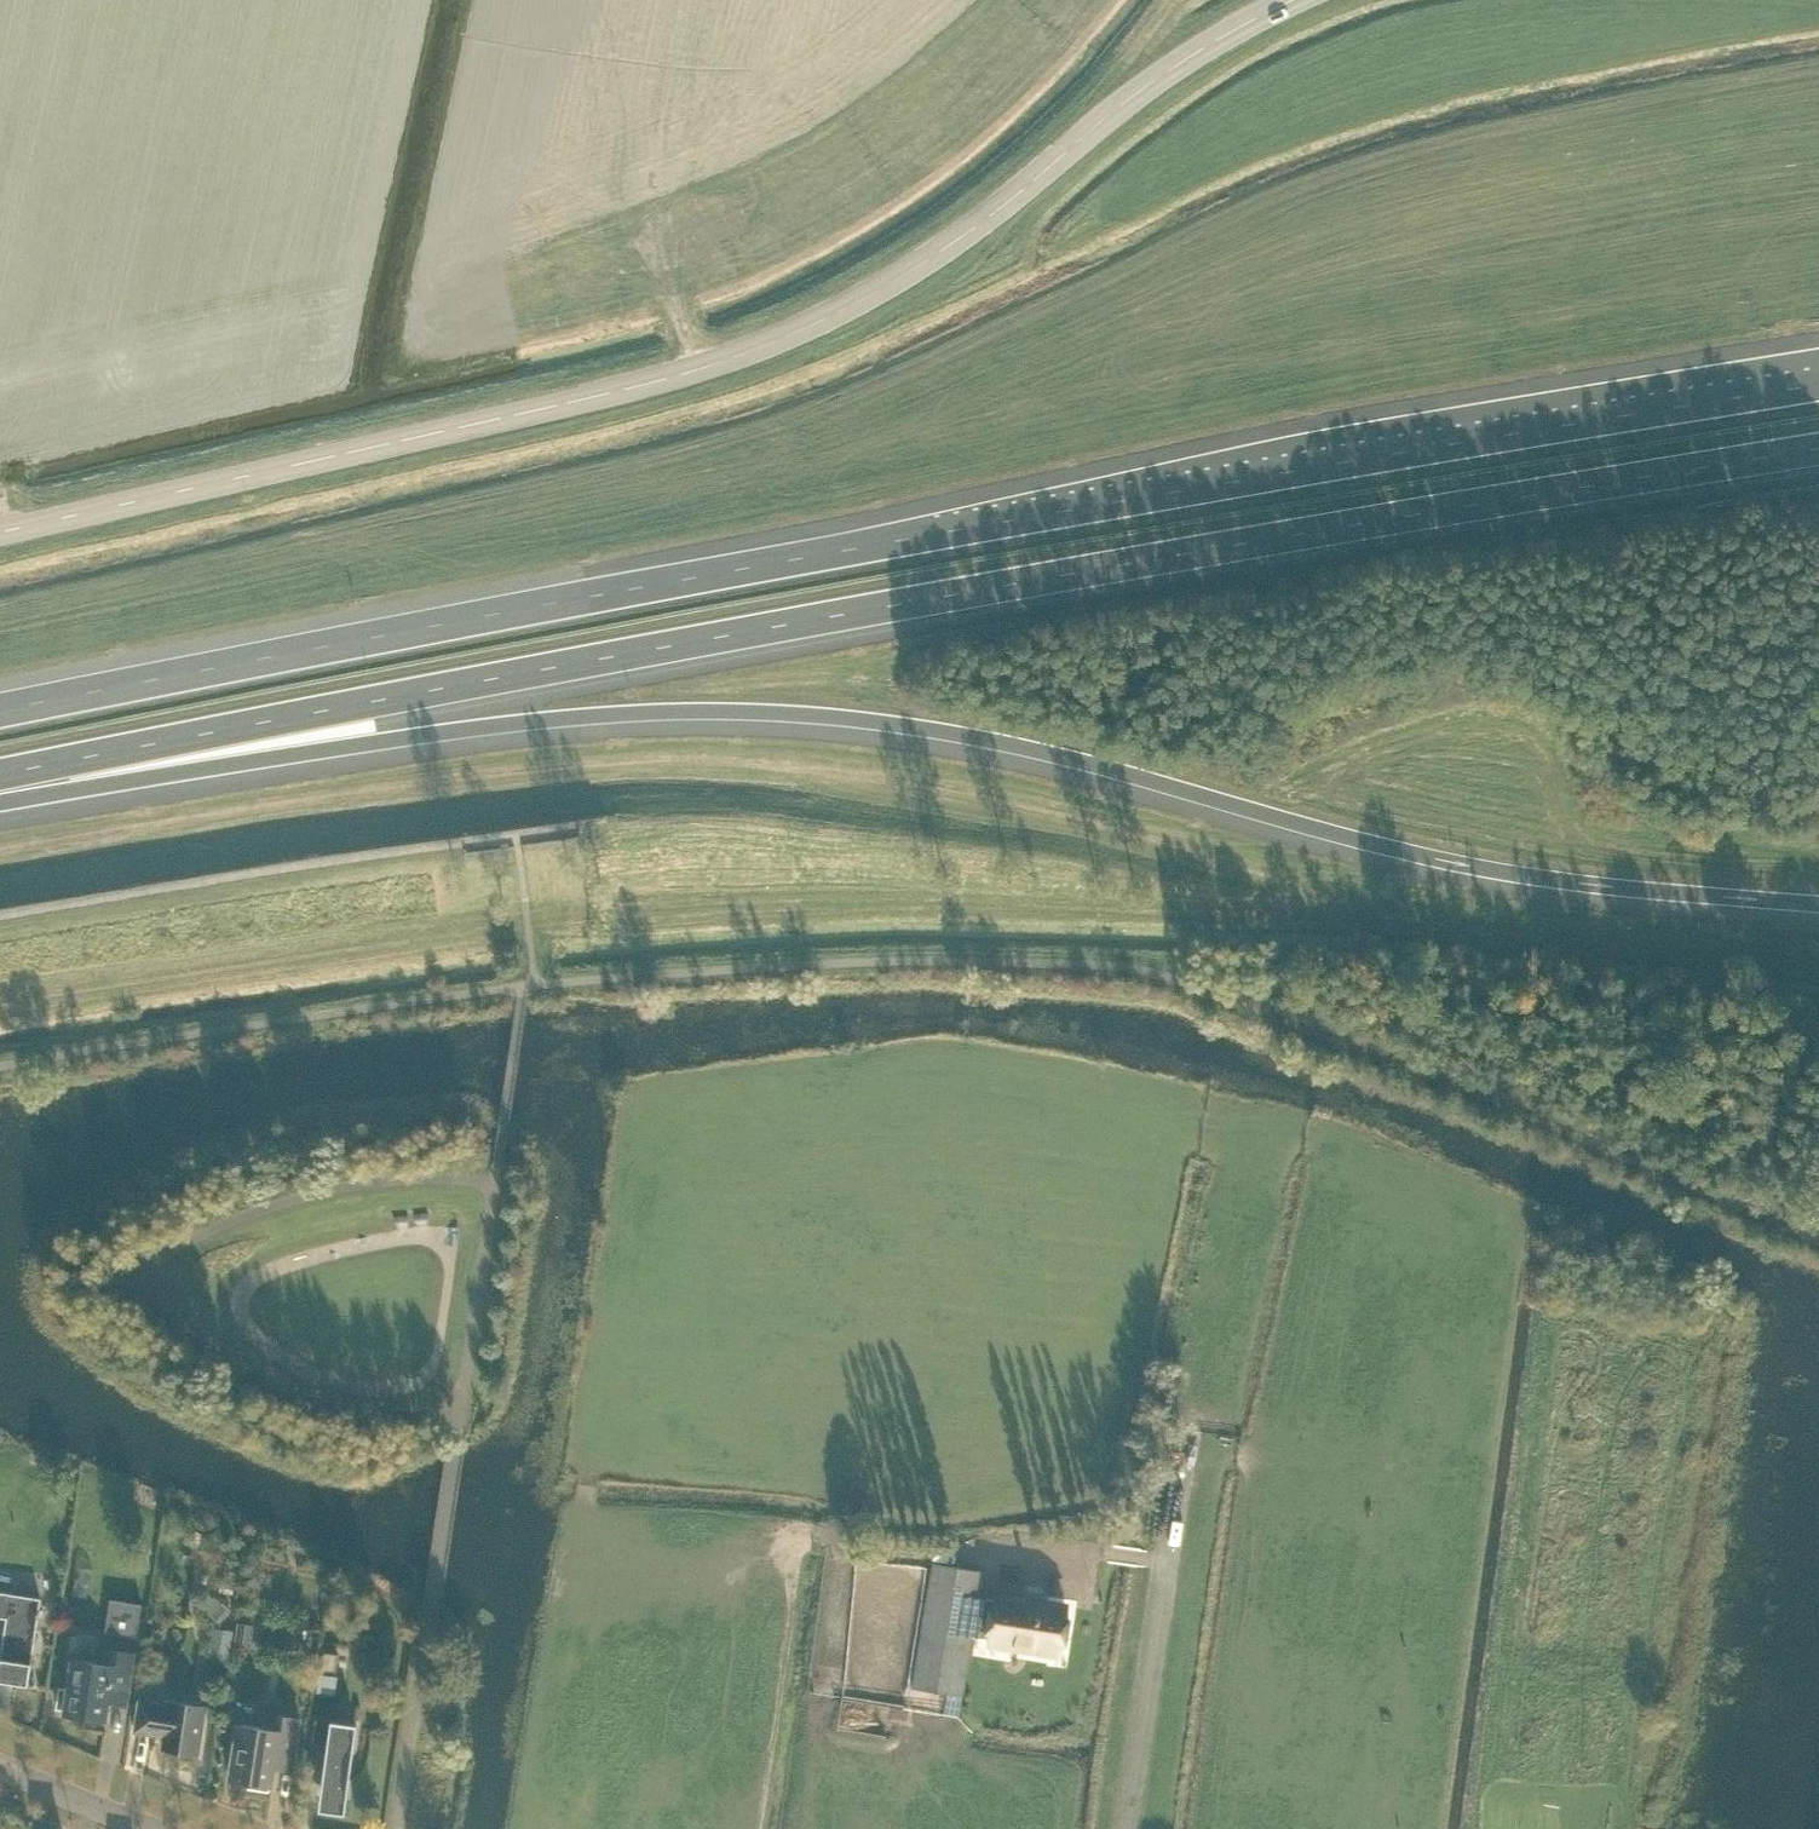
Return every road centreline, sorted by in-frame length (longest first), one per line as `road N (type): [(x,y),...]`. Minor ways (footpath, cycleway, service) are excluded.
road 1 (motorway): [(1818,385),(902,539),(0,711)]
road 2 (motorway): [(0,776),(1211,550),(1818,450)]
road 3 (motorway): [(0,804),(492,726),(748,711),(1010,743),(1472,867),(1818,904)]
road 4 (secondary): [(0,532),(634,388),(784,339),(922,266),(1157,79),(1293,0)]
road 5 (unclassified): [(143,1828),(0,1766)]

